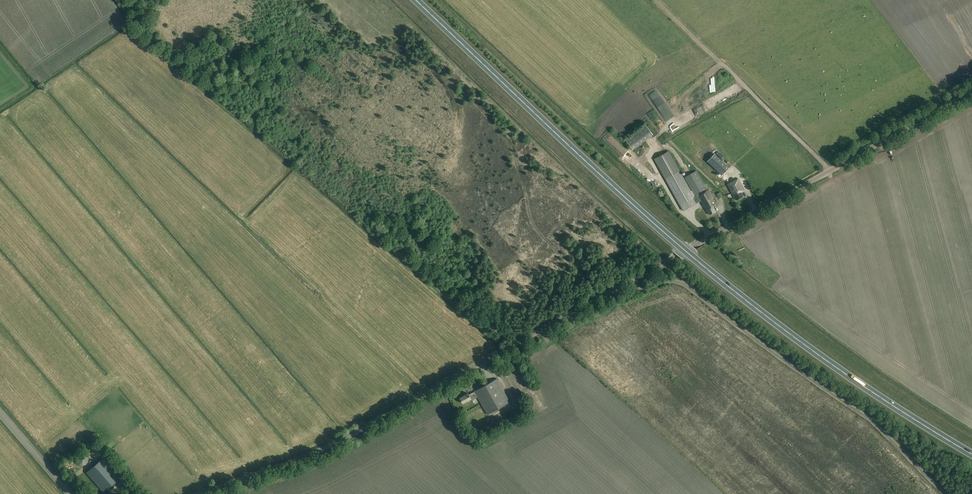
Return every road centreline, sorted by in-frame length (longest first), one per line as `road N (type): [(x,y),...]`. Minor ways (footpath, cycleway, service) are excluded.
road 1 (unclassified): [(198,493),(326,449),(971,93)]
road 2 (trunk): [(971,454),(745,300),(416,0)]
road 3 (track): [(656,0),(831,170)]

